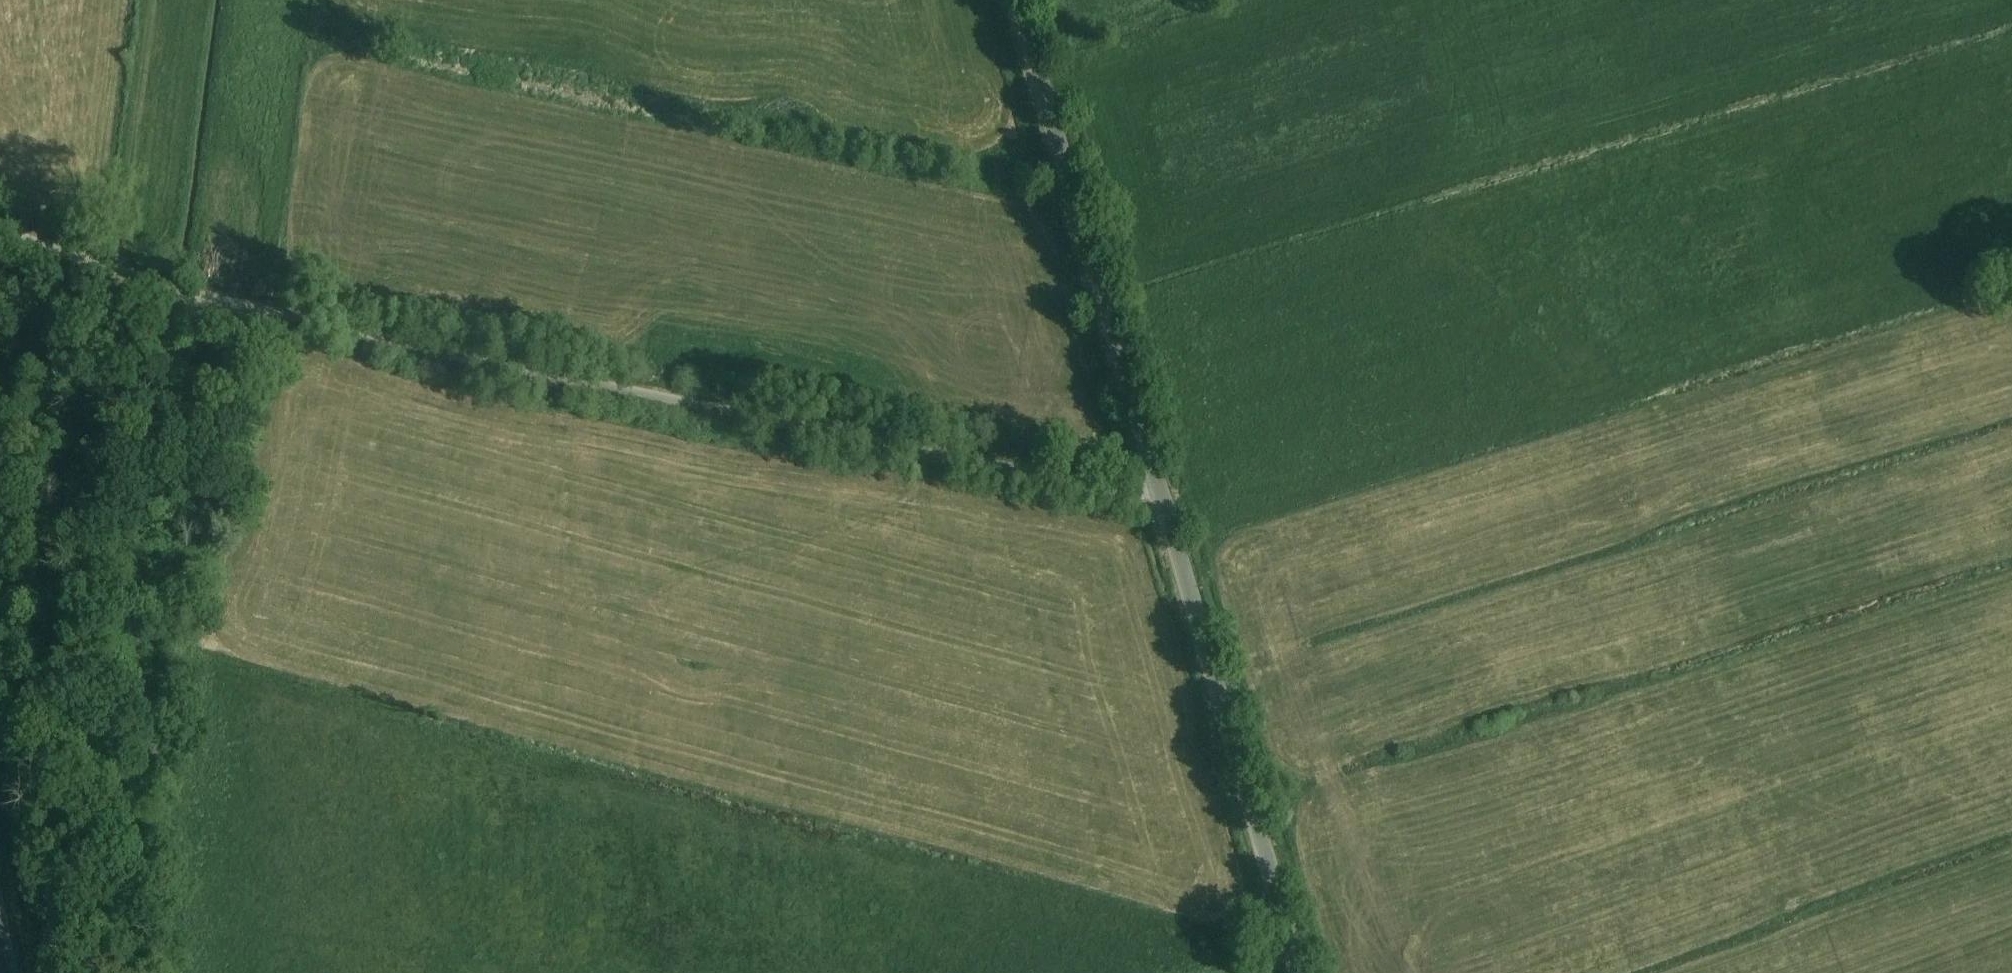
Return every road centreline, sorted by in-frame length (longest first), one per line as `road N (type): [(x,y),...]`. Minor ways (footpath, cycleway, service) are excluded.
road 1 (track): [(1165,501),(156,283),(0,227)]
road 2 (unclassified): [(1302,972),(1023,0)]

